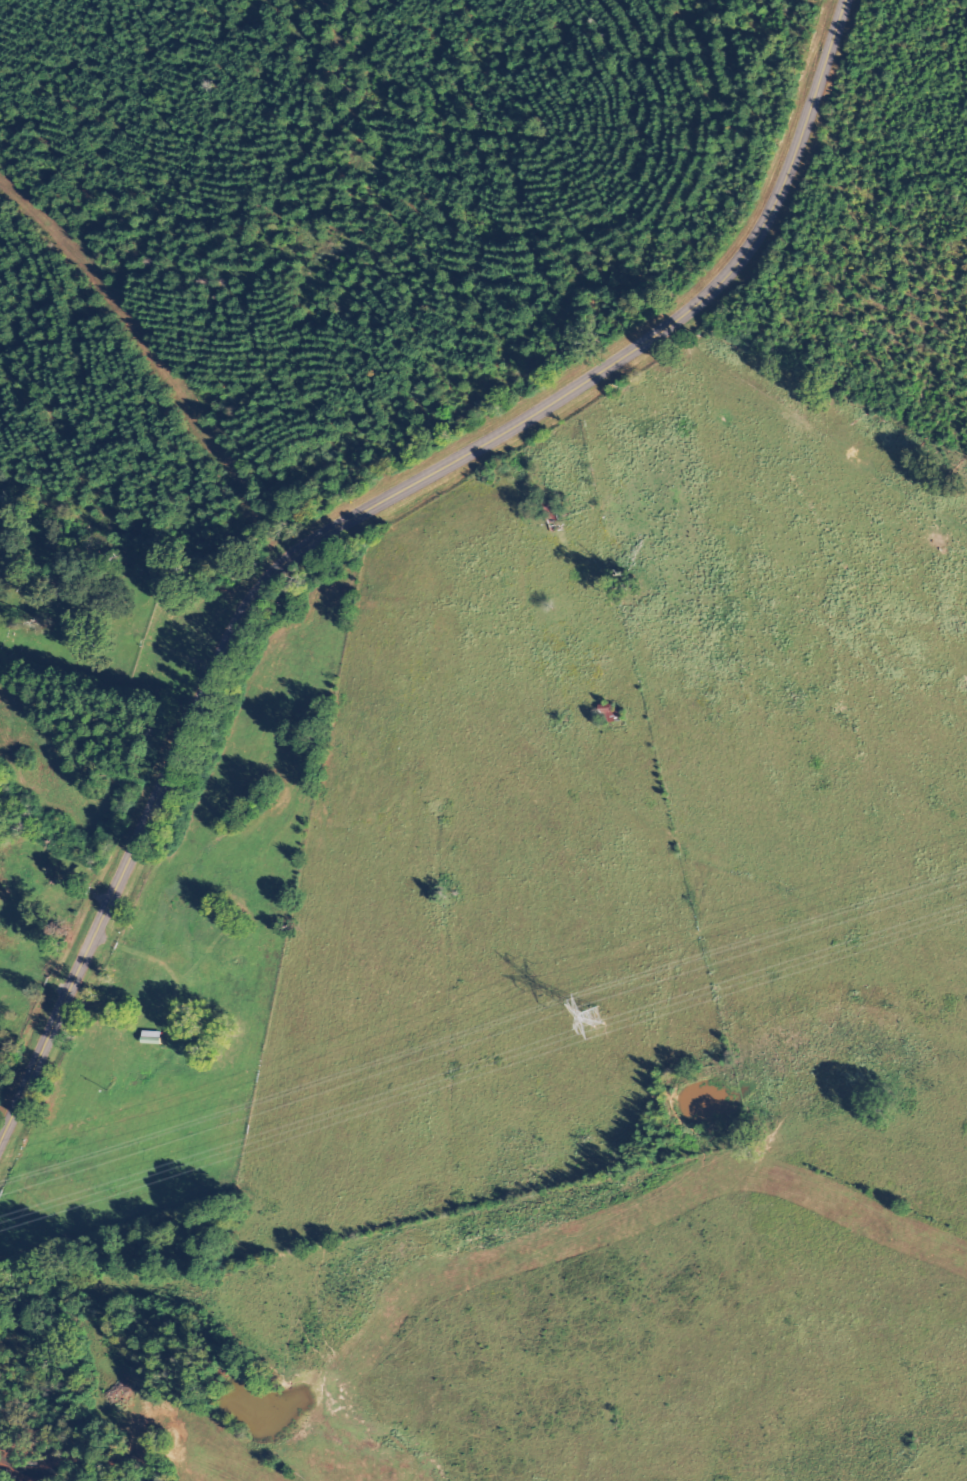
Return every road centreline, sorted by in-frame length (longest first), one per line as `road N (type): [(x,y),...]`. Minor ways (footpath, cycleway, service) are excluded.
road 1 (secondary): [(0,1146),(250,605),(315,541),(547,410),(699,306),(734,272),(781,193),(847,0)]

